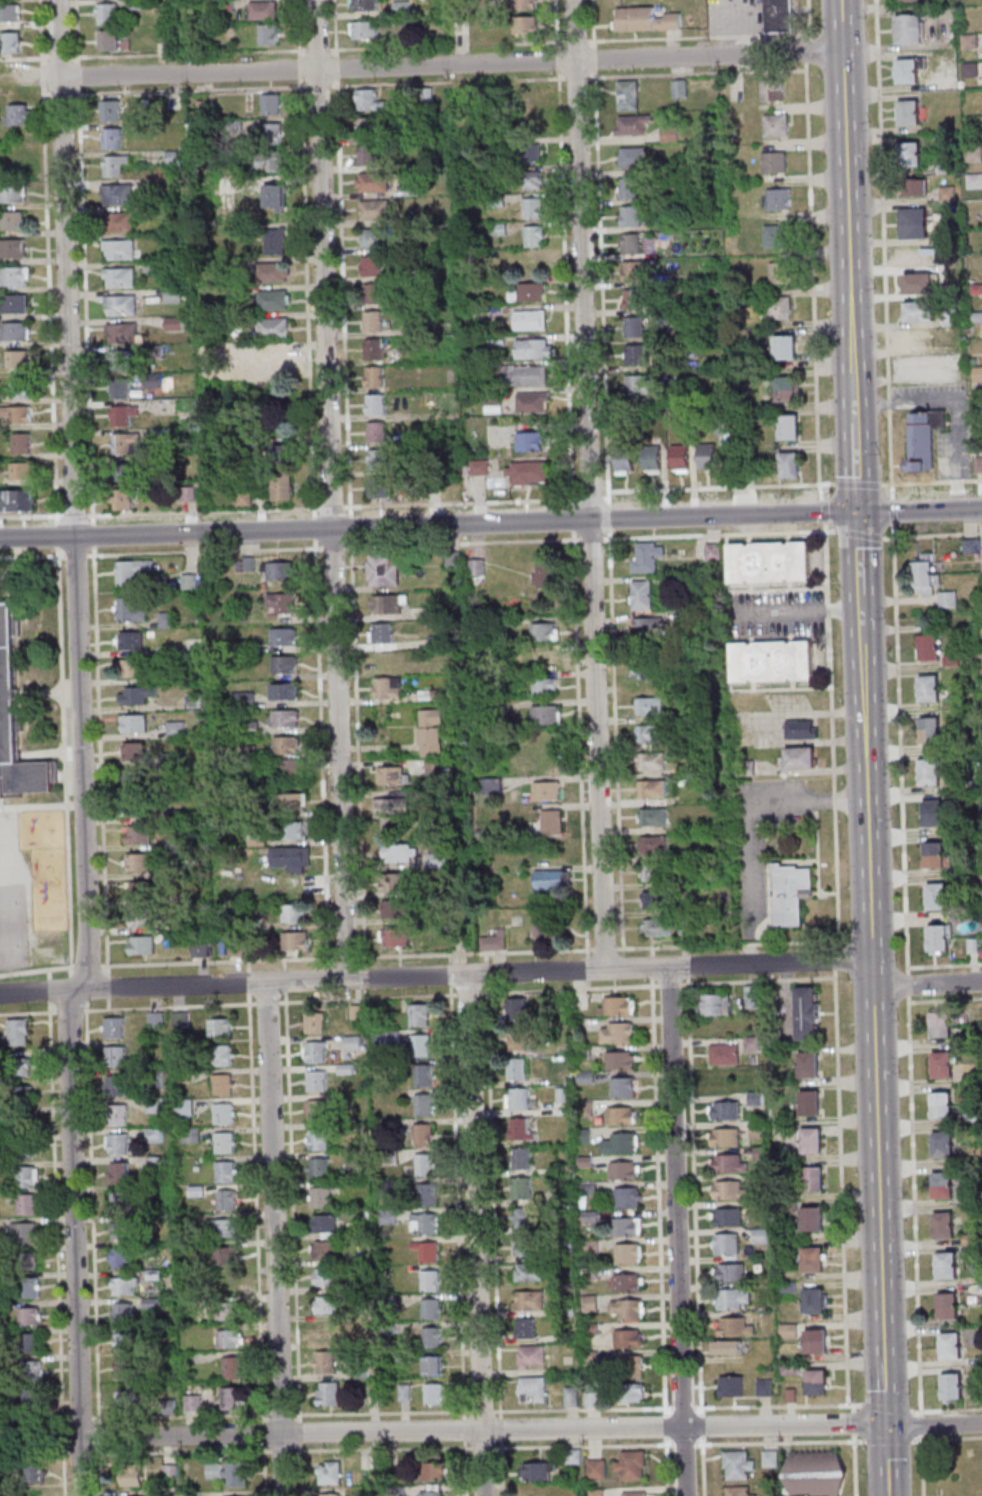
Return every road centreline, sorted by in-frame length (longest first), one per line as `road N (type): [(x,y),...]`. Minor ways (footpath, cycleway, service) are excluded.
road 1 (tertiary): [(981,509),(0,539)]
road 2 (residential): [(981,1425),(0,1439)]
road 3 (residential): [(346,978),(314,0)]
road 4 (residential): [(603,970),(572,0)]
road 5 (secondary): [(888,1495),(860,618)]
road 6 (residential): [(871,959),(0,994)]
road 7 (residential): [(842,52),(58,77)]
road 8 (residential): [(74,537),(55,0)]
road 9 (residential): [(684,1495),(667,967)]
road 10 (residential): [(483,1495),(466,974)]
road 11 (residential): [(281,1495),(265,982)]
road 12 (residential): [(81,1495),(68,991)]
road 13 (residential): [(74,537),(89,990)]
road 14 (secondary): [(854,406),(842,52)]

